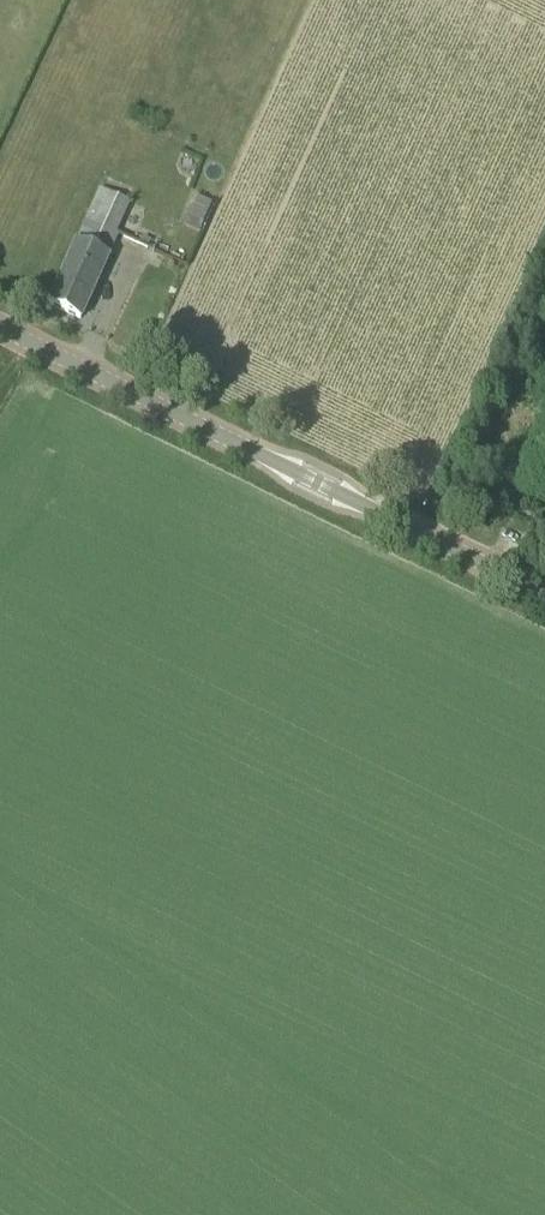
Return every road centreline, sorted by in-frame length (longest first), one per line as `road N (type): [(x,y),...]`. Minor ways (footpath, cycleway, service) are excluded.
road 1 (tertiary): [(544,591),(0,327)]

